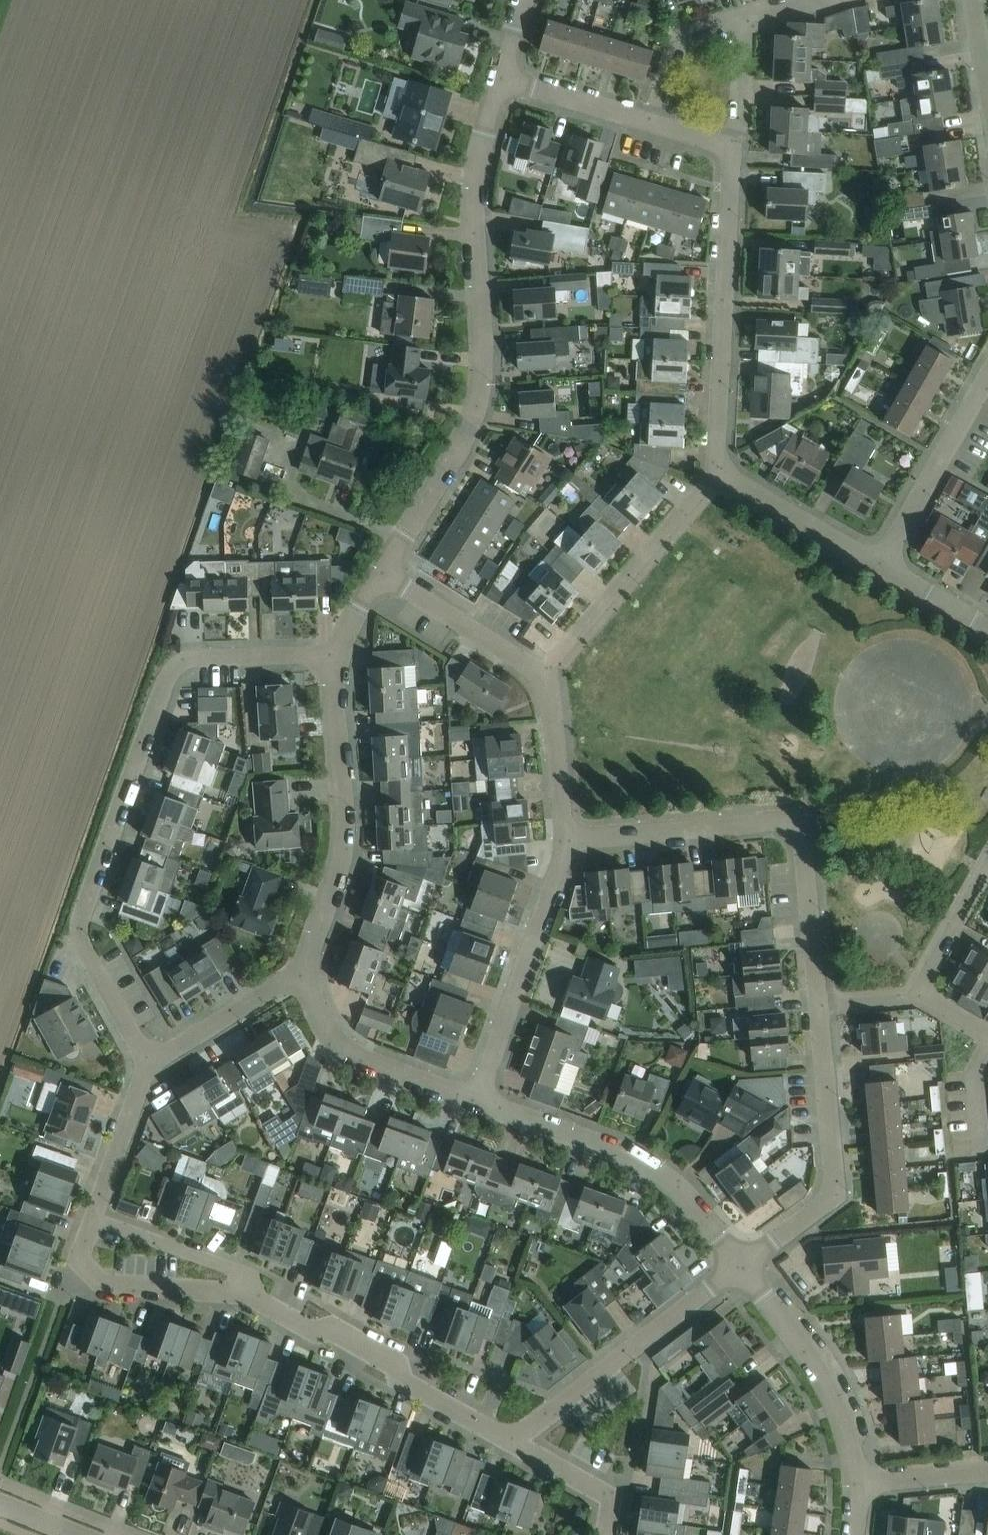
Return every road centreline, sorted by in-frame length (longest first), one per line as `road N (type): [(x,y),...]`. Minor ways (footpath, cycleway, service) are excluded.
road 1 (residential): [(149,1063),(77,932),(165,680),(193,658),(335,657)]
road 2 (unclassified): [(501,79),(474,179),(479,393),(465,435),(383,573)]
road 3 (residential): [(566,841),(786,823),(803,843),(816,1005)]
road 4 (unclassified): [(335,657),(340,857),(307,977)]
road 5 (unclassified): [(475,1103),(624,1151),(662,1173),(739,1267)]
road 6 (residential): [(716,471),(728,150)]
road 7 (residential): [(510,1441),(402,1381),(397,1364),(334,1326),(315,1332),(248,1293)]
road 8 (residential): [(816,1005),(830,1191),(739,1267)]
road 9 (residential): [(739,1267),(510,1441)]
road 10 (residential): [(475,1103),(566,841)]
road 11 (residential): [(716,471),(542,676)]
road 12 (unclassified): [(739,1267),(832,1390),(855,1483)]
road 13 (unclassified): [(307,977),(328,1034),(355,1057),(475,1103)]
road 14 (residential): [(248,1293),(104,1283),(85,1271),(80,1257),(94,1220)]
road 15 (residential): [(880,567),(987,375)]
road 16 (residential): [(880,567),(716,471)]
road 17 (residential): [(542,676),(383,573)]
road 18 (residential): [(149,1063),(282,983),(307,977)]
road 19 (residential): [(248,1293),(242,1271),(94,1220)]
road 20 (residential): [(566,841),(542,676)]
road 21 (residential): [(94,1220),(149,1063)]
road 22 (residential): [(746,24),(678,34),(650,123)]
road 23 (residential): [(650,123),(501,79)]
road 24 (residential): [(917,998),(987,862)]
road 25 (residential): [(605,1534),(611,1498),(510,1441)]
road 26 (residential): [(855,1483),(987,1471)]
road 27 (residential): [(728,150),(743,122),(746,24)]
road 28 (residential): [(987,628),(880,567)]

